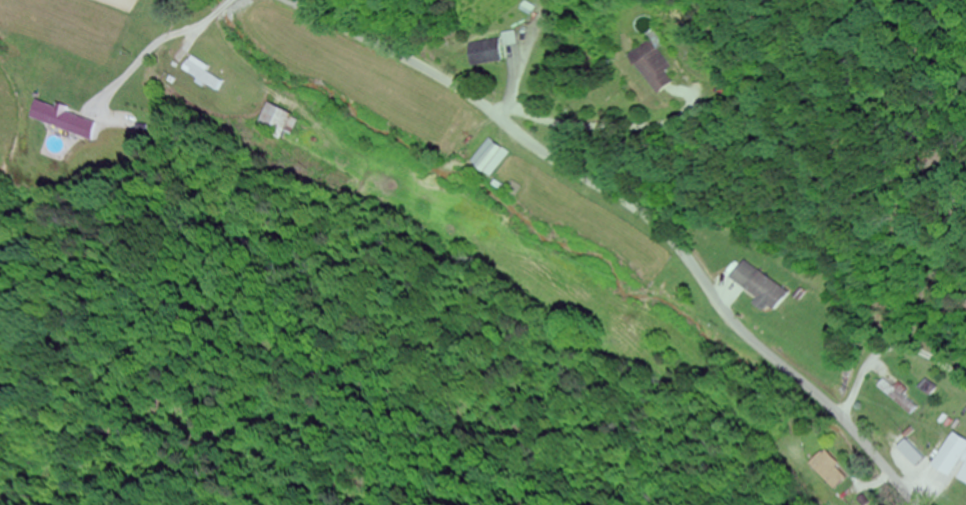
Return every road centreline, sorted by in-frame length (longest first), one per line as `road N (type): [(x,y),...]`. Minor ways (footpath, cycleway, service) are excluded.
road 1 (residential): [(918,504),(838,413),(740,325),(661,227),(475,98),(293,0)]
road 2 (residential): [(492,112),(245,504)]
road 3 (residential): [(357,327),(180,429)]

